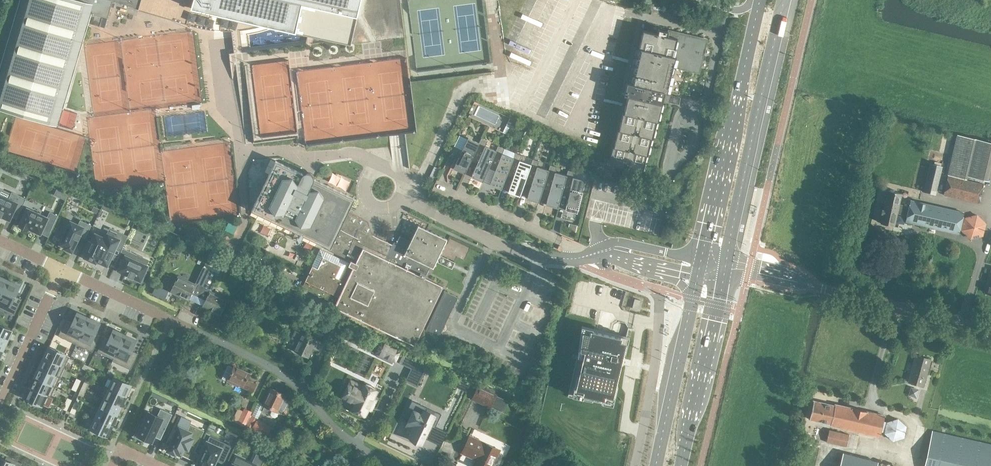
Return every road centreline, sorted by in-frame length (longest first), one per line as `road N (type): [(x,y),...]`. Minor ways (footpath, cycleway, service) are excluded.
road 1 (residential): [(394,465),(332,424),(295,383),(233,345),(61,269)]
road 2 (secondary): [(724,269),(785,0)]
road 3 (unclassified): [(990,328),(724,269)]
road 4 (secondary): [(758,0),(697,263)]
road 5 (unclassified): [(648,259),(531,254),(402,198)]
road 6 (unclassified): [(635,465),(657,345),(662,260)]
road 7 (secondary): [(697,263),(666,465)]
road 8 (secondary): [(675,465),(724,269)]
road 9 (track): [(911,465),(918,426),(872,401),(895,305)]
road 10 (residential): [(61,269),(0,400)]
road 11 (unclassified): [(402,198),(396,173),(368,178),(371,204),(387,209),(401,201)]

